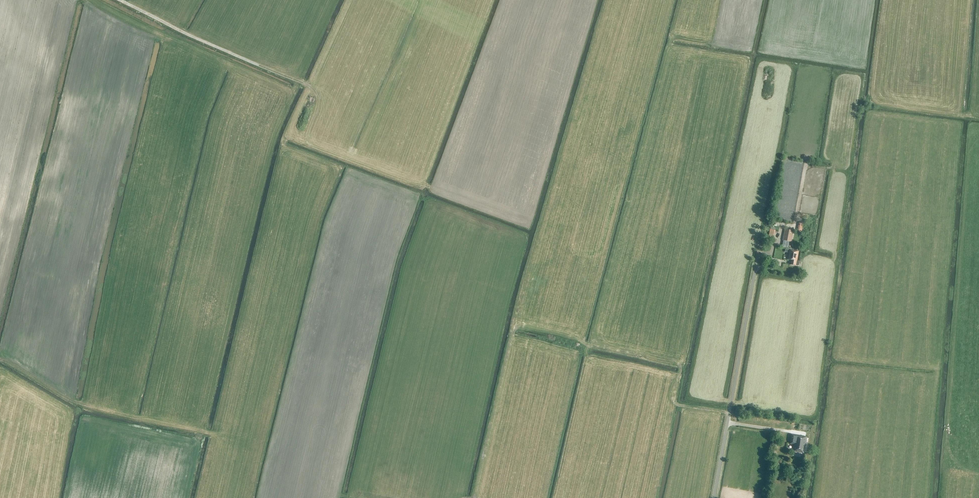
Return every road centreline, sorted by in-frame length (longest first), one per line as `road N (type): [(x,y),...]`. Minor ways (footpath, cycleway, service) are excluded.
road 1 (unclassified): [(714,497),(762,254)]

